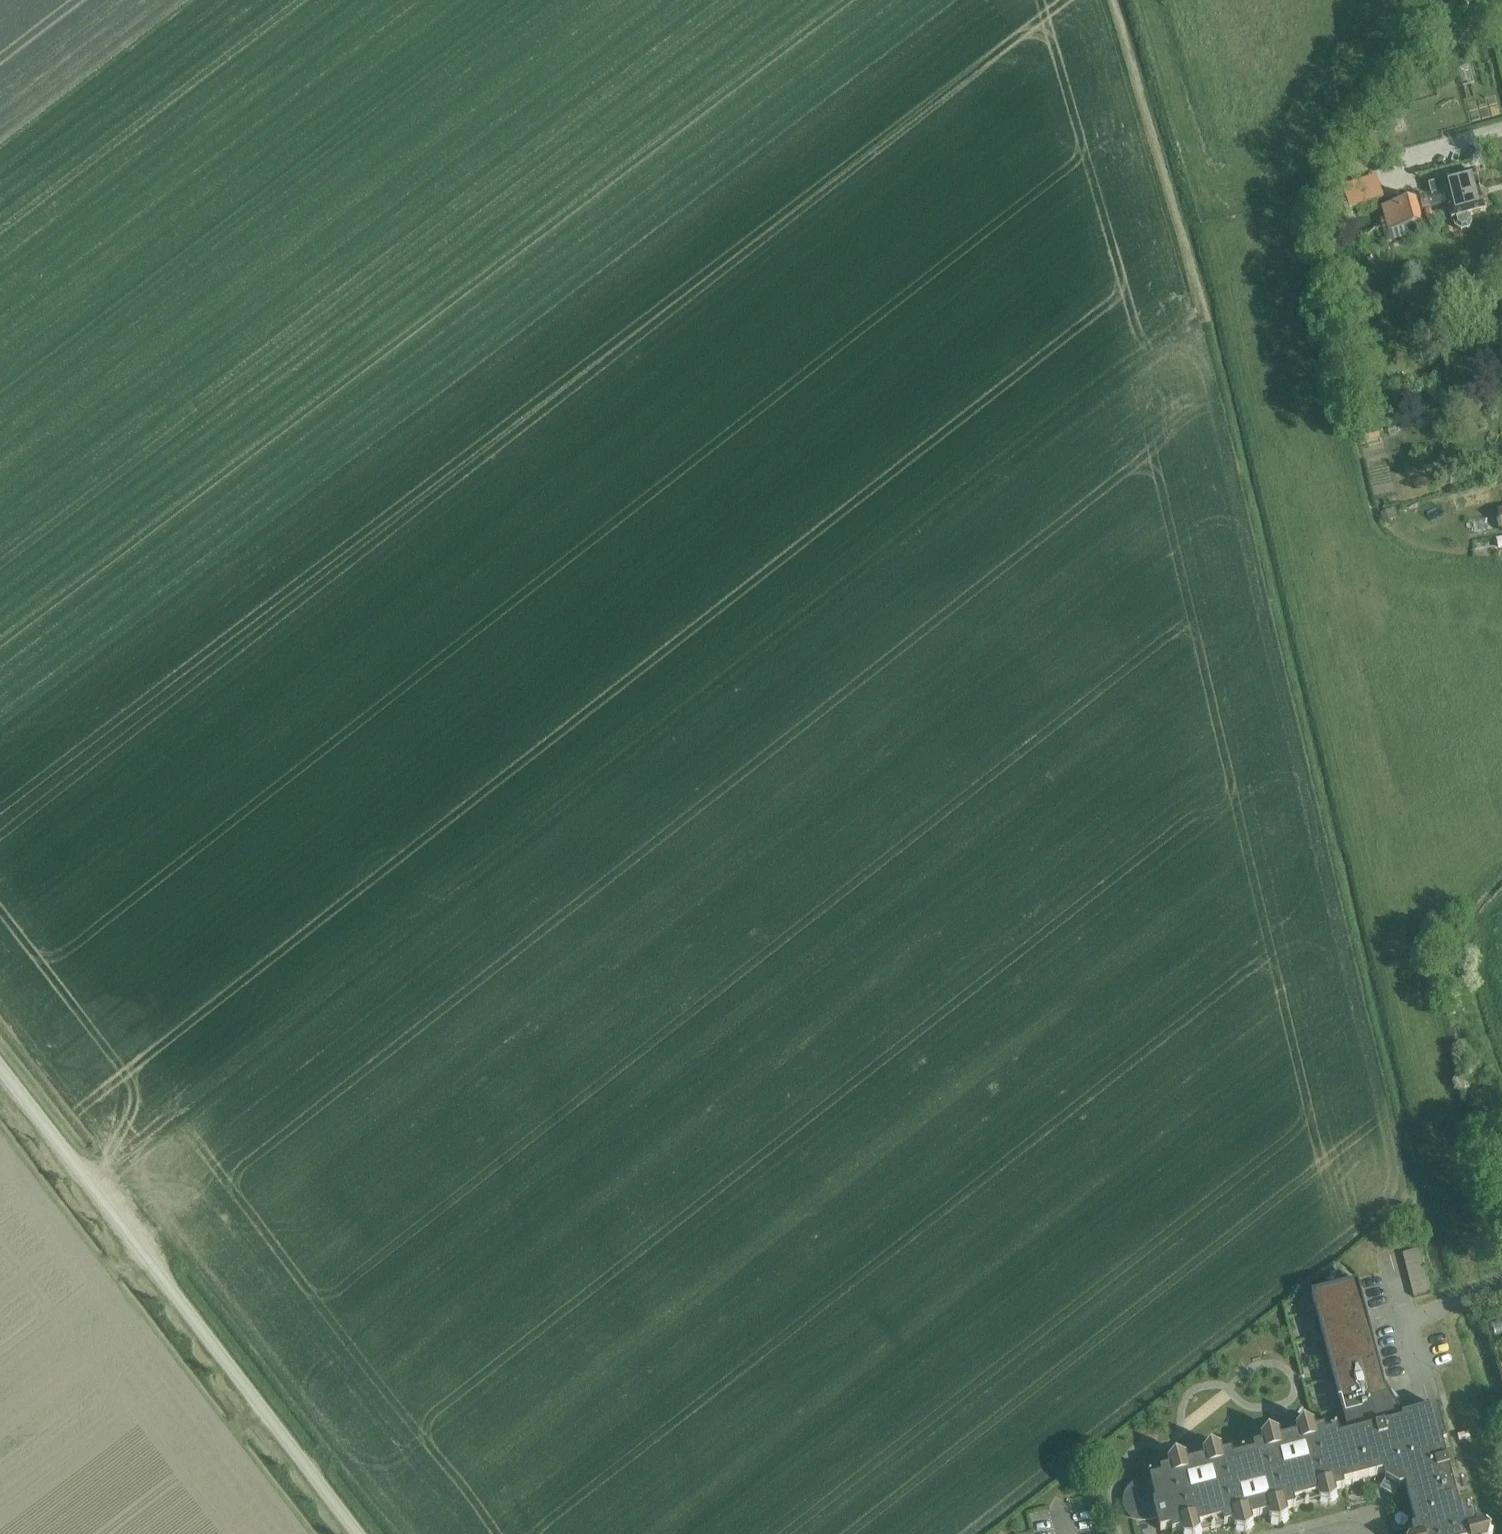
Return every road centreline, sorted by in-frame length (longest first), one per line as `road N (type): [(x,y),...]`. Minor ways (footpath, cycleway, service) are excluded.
road 1 (unclassified): [(357,1533),(0,1068)]

